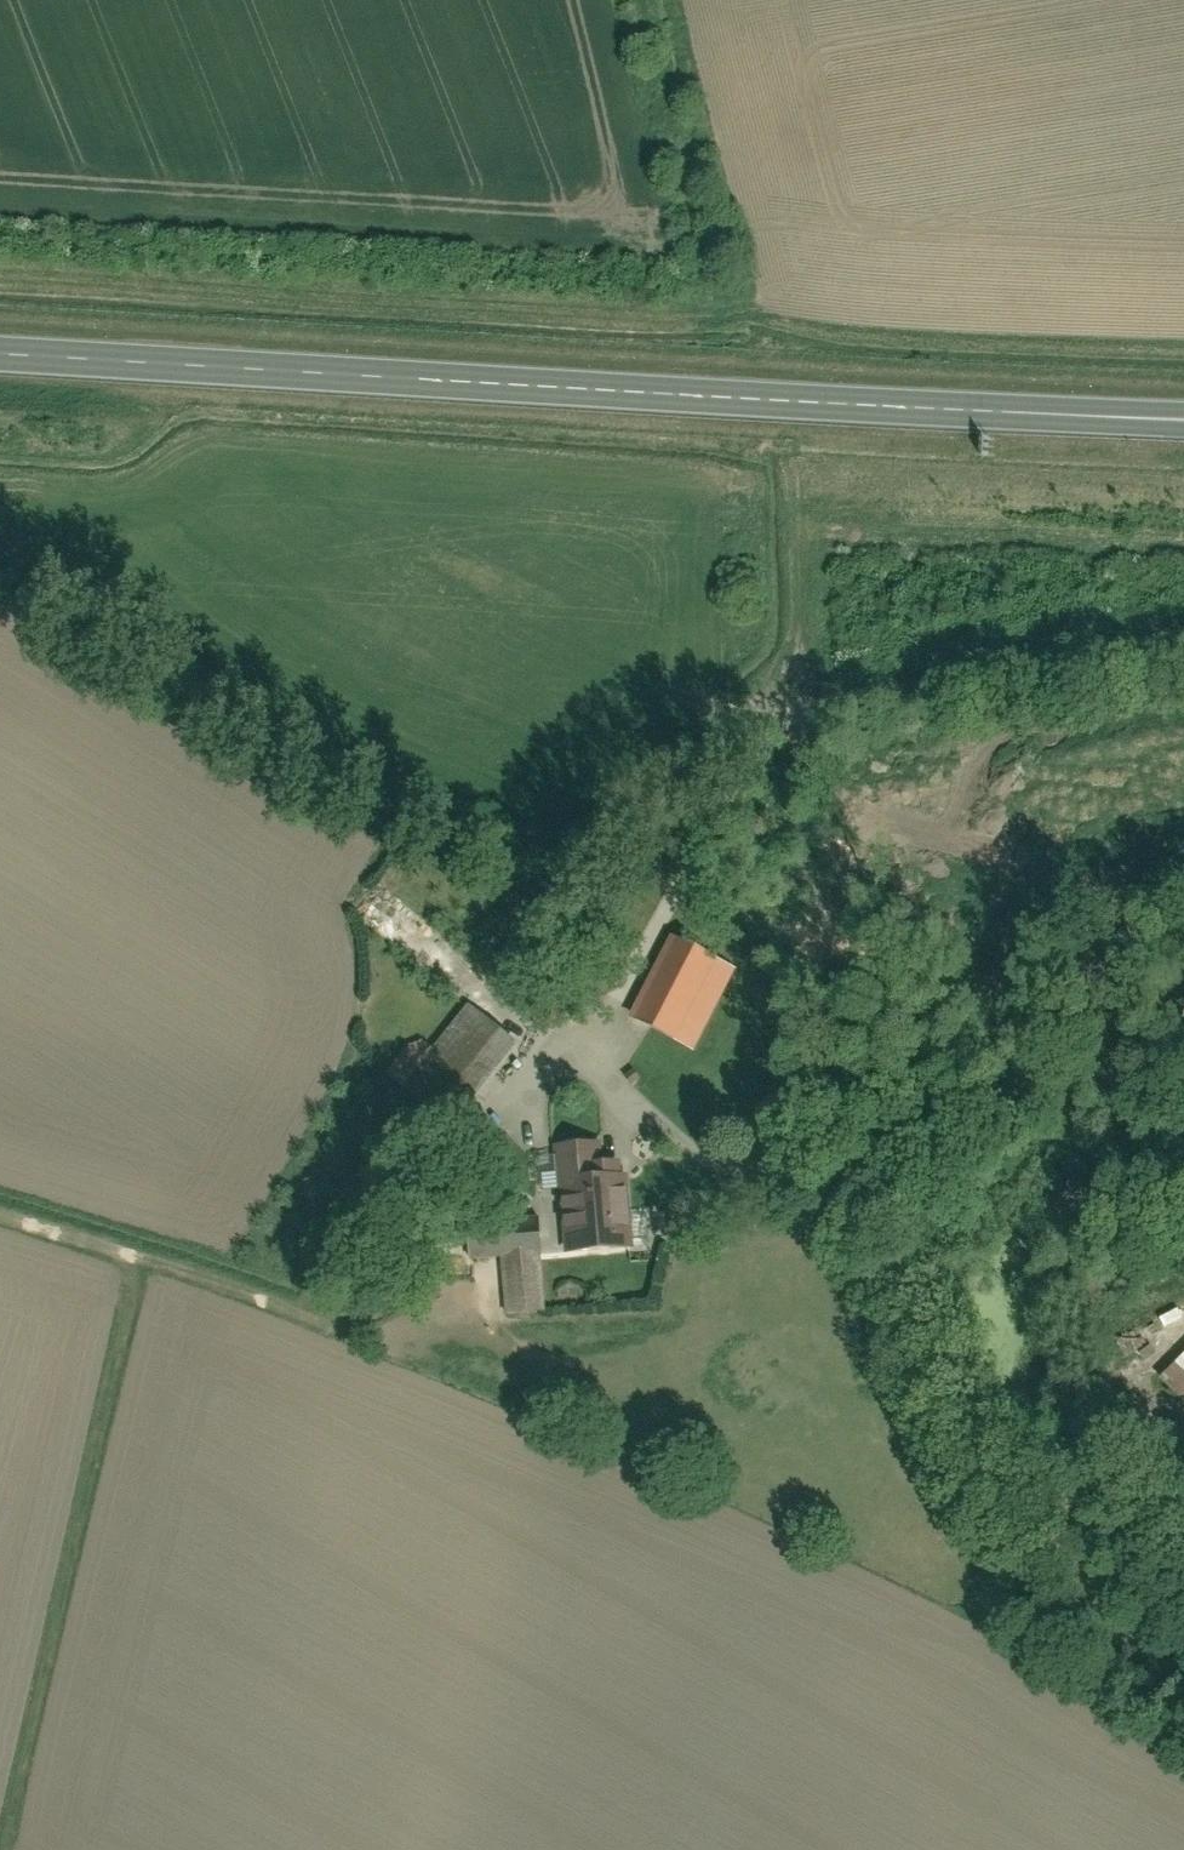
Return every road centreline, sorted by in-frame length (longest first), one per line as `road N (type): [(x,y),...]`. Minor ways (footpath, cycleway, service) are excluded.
road 1 (primary): [(0,353),(1183,418)]
road 2 (track): [(4,1849),(134,1287),(130,1260),(108,1246),(0,1208)]

